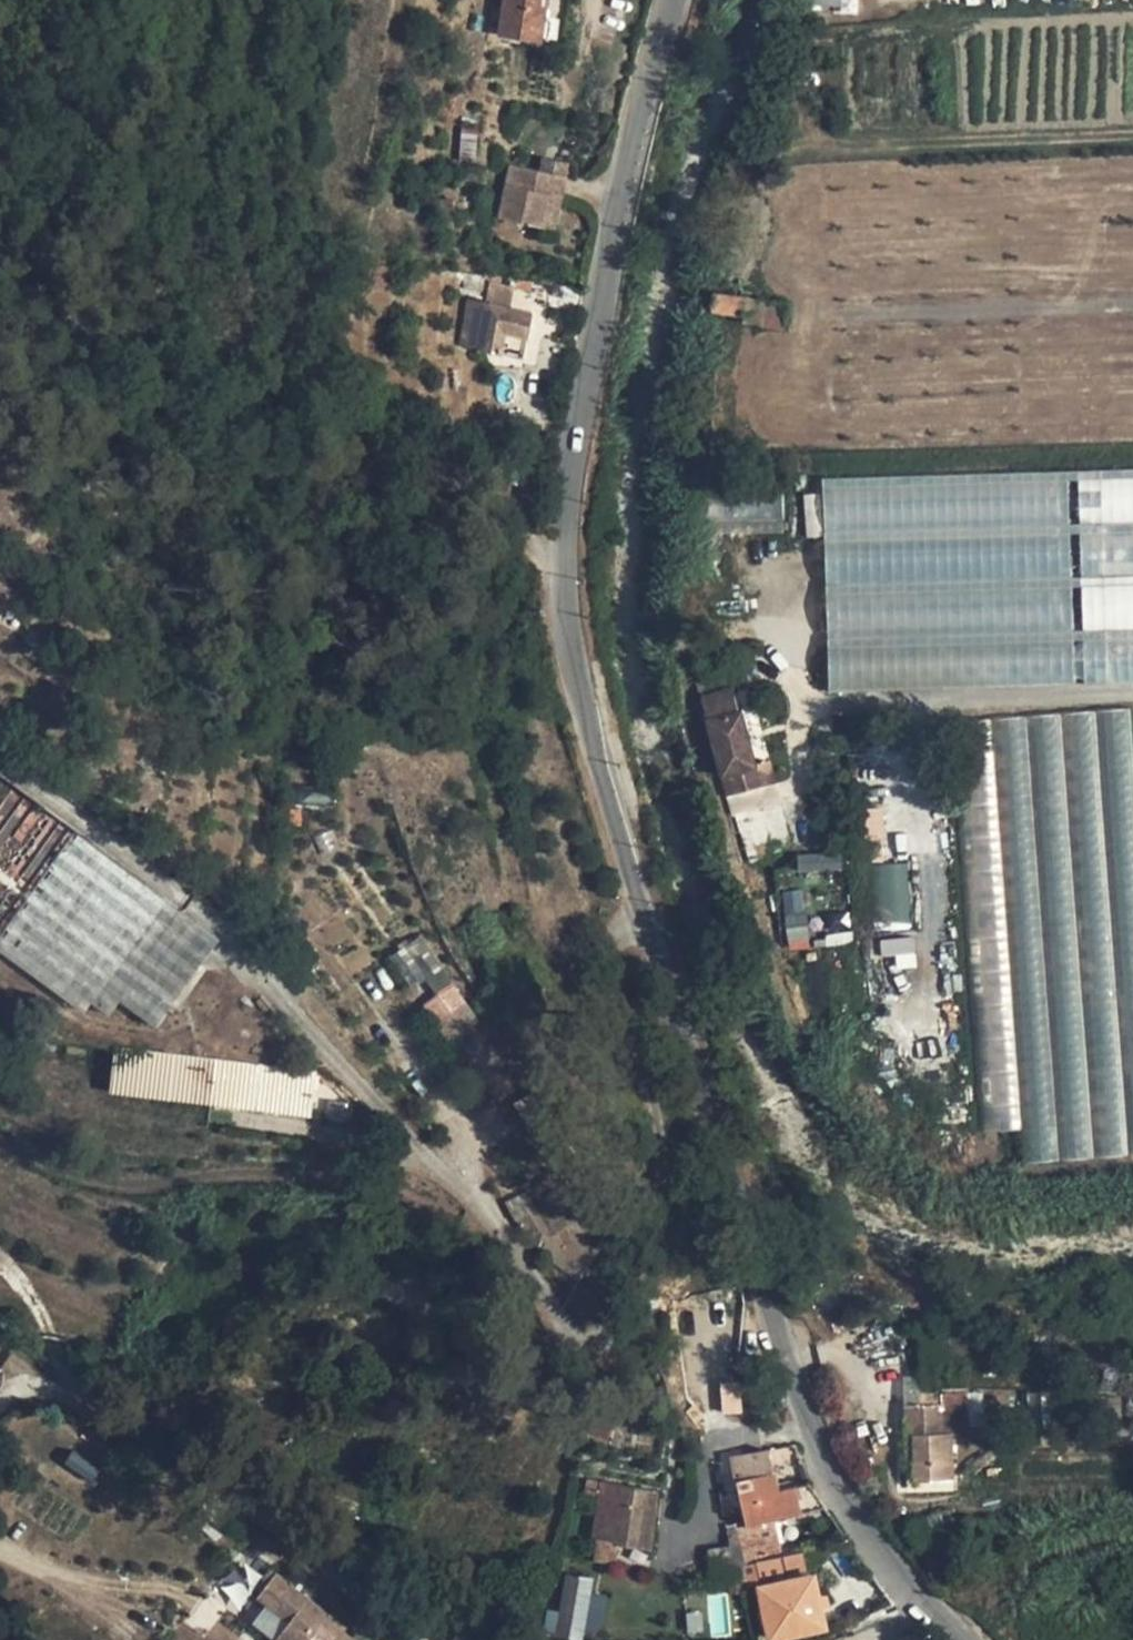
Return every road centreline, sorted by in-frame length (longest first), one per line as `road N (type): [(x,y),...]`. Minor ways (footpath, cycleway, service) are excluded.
road 1 (unclassified): [(958,1639),(865,1537),(824,1473),(571,658),(560,584),(615,230),(669,0)]
road 2 (track): [(627,826),(618,989),(650,1119),(660,1280),(649,1308),(627,1330),(608,1336),(573,1327),(534,1300),(313,1023),(202,910),(24,777)]
road 3 (track): [(0,1405),(23,1383),(142,1423),(469,1639)]

